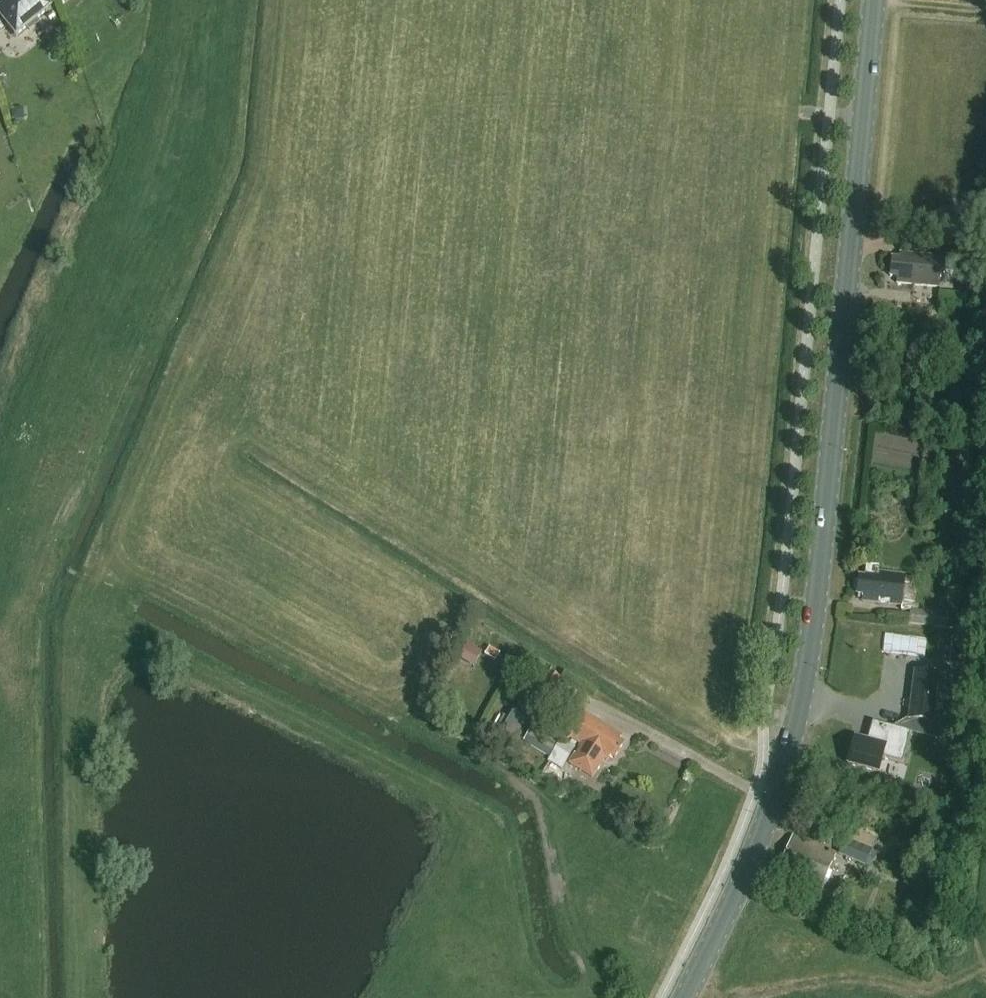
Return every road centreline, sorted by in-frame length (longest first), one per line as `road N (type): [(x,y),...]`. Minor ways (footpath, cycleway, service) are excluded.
road 1 (secondary): [(688,997),(779,804),(800,720),(821,604),(878,0)]
road 2 (track): [(693,986),(732,996),(827,979),(927,985),(985,966)]

